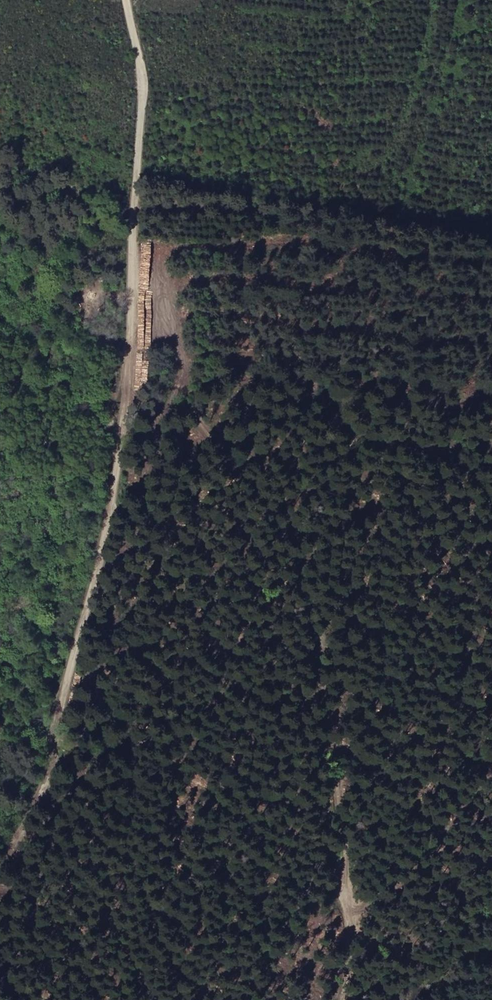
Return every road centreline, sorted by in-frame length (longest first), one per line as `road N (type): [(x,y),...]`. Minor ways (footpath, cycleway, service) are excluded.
road 1 (track): [(0,872),(56,741),(122,500),(144,75),(128,0)]
road 2 (track): [(340,999),(337,799),(302,619),(204,418),(134,220)]

